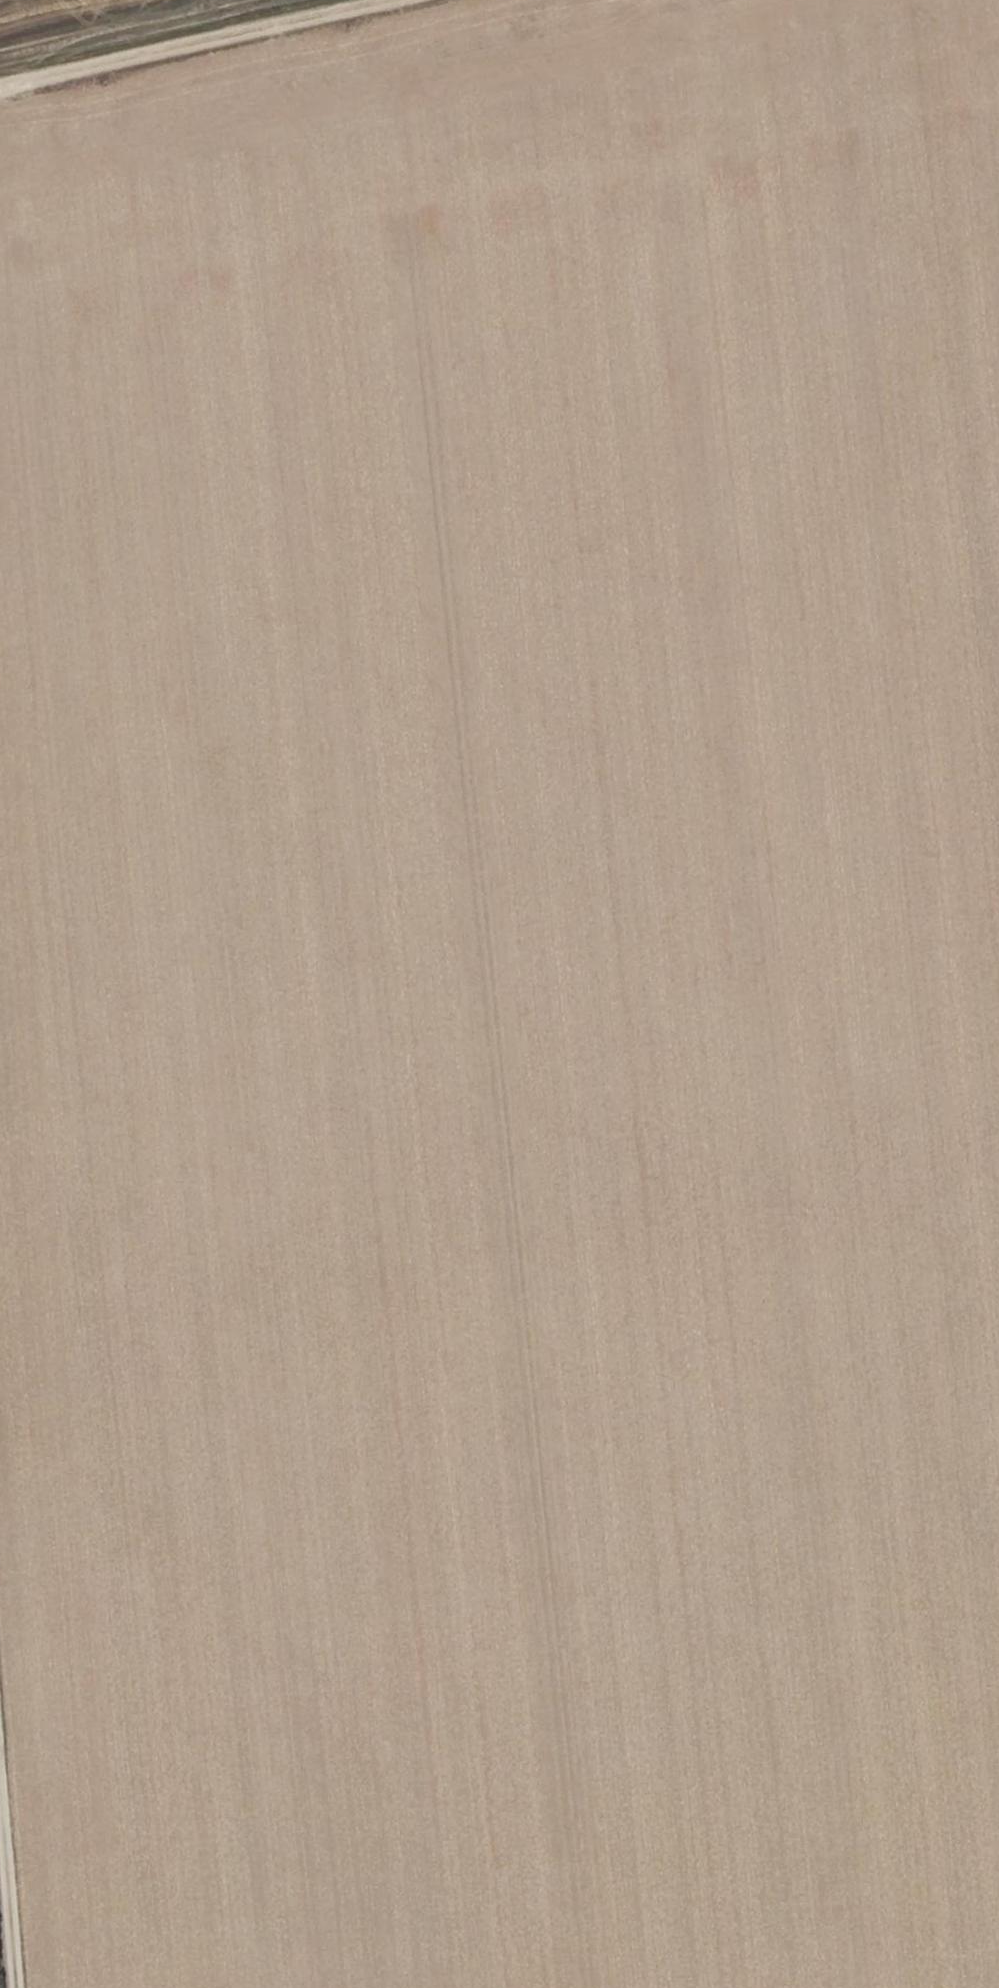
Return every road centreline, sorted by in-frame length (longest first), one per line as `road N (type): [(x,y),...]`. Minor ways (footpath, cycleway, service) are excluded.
road 1 (track): [(0,87),(400,0)]
road 2 (track): [(17,1987),(0,1766)]

